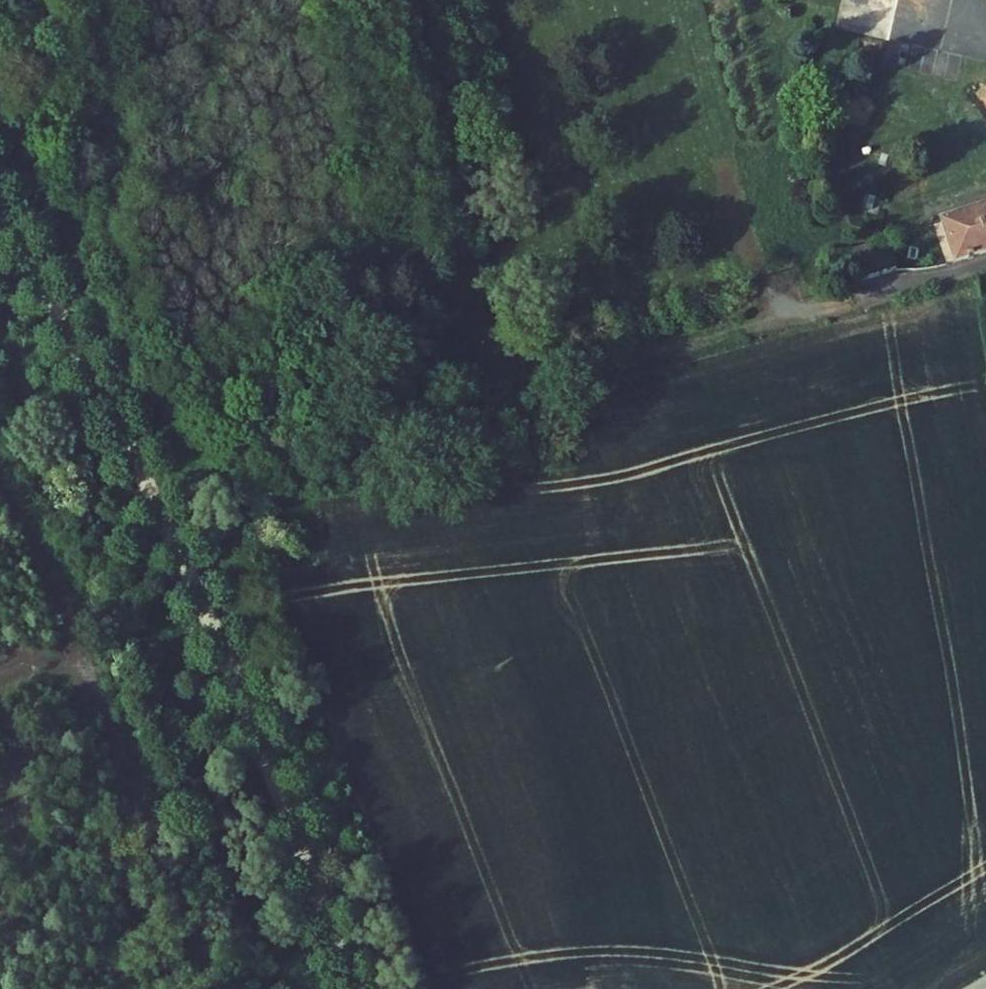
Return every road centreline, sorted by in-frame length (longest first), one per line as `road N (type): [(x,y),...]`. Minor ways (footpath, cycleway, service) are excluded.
road 1 (track): [(780,306),(717,335),(537,390),(409,0)]
road 2 (track): [(207,988),(62,616),(0,481)]

